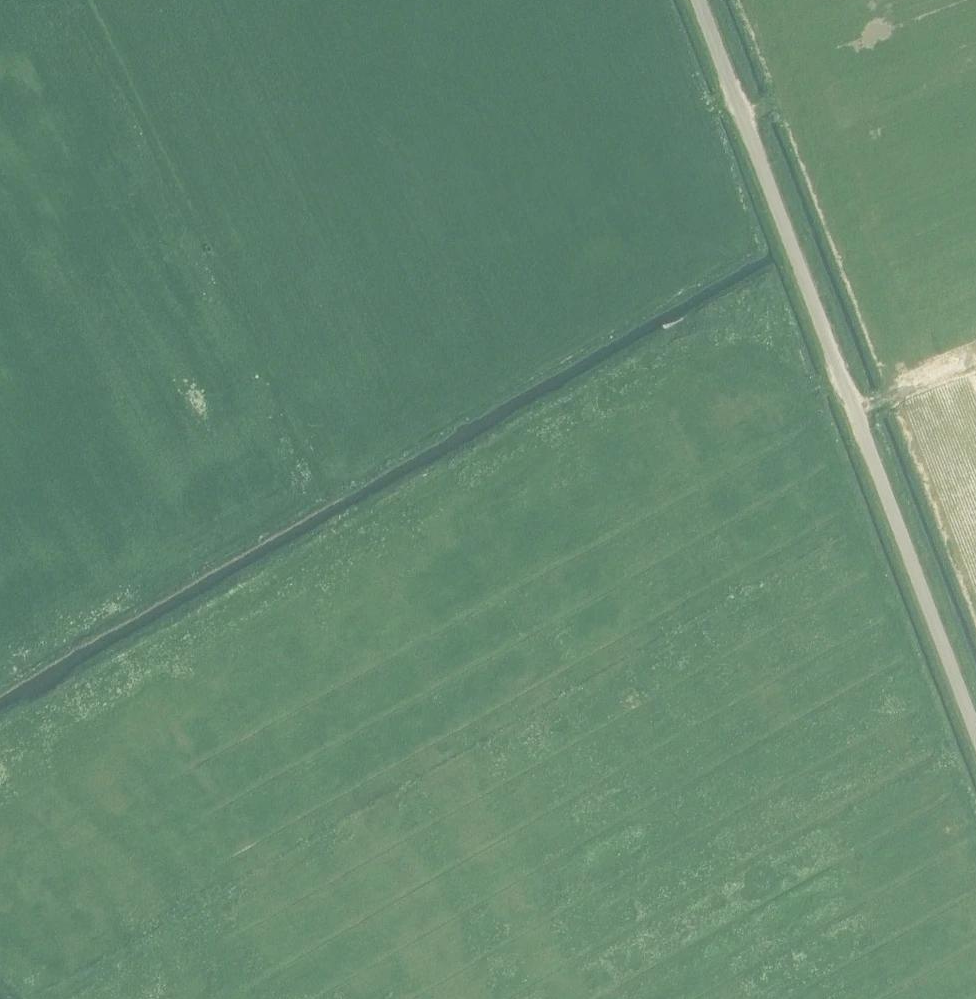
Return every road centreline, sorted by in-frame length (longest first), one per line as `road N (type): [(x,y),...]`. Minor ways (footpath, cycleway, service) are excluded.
road 1 (unclassified): [(699,0),(975,728)]

